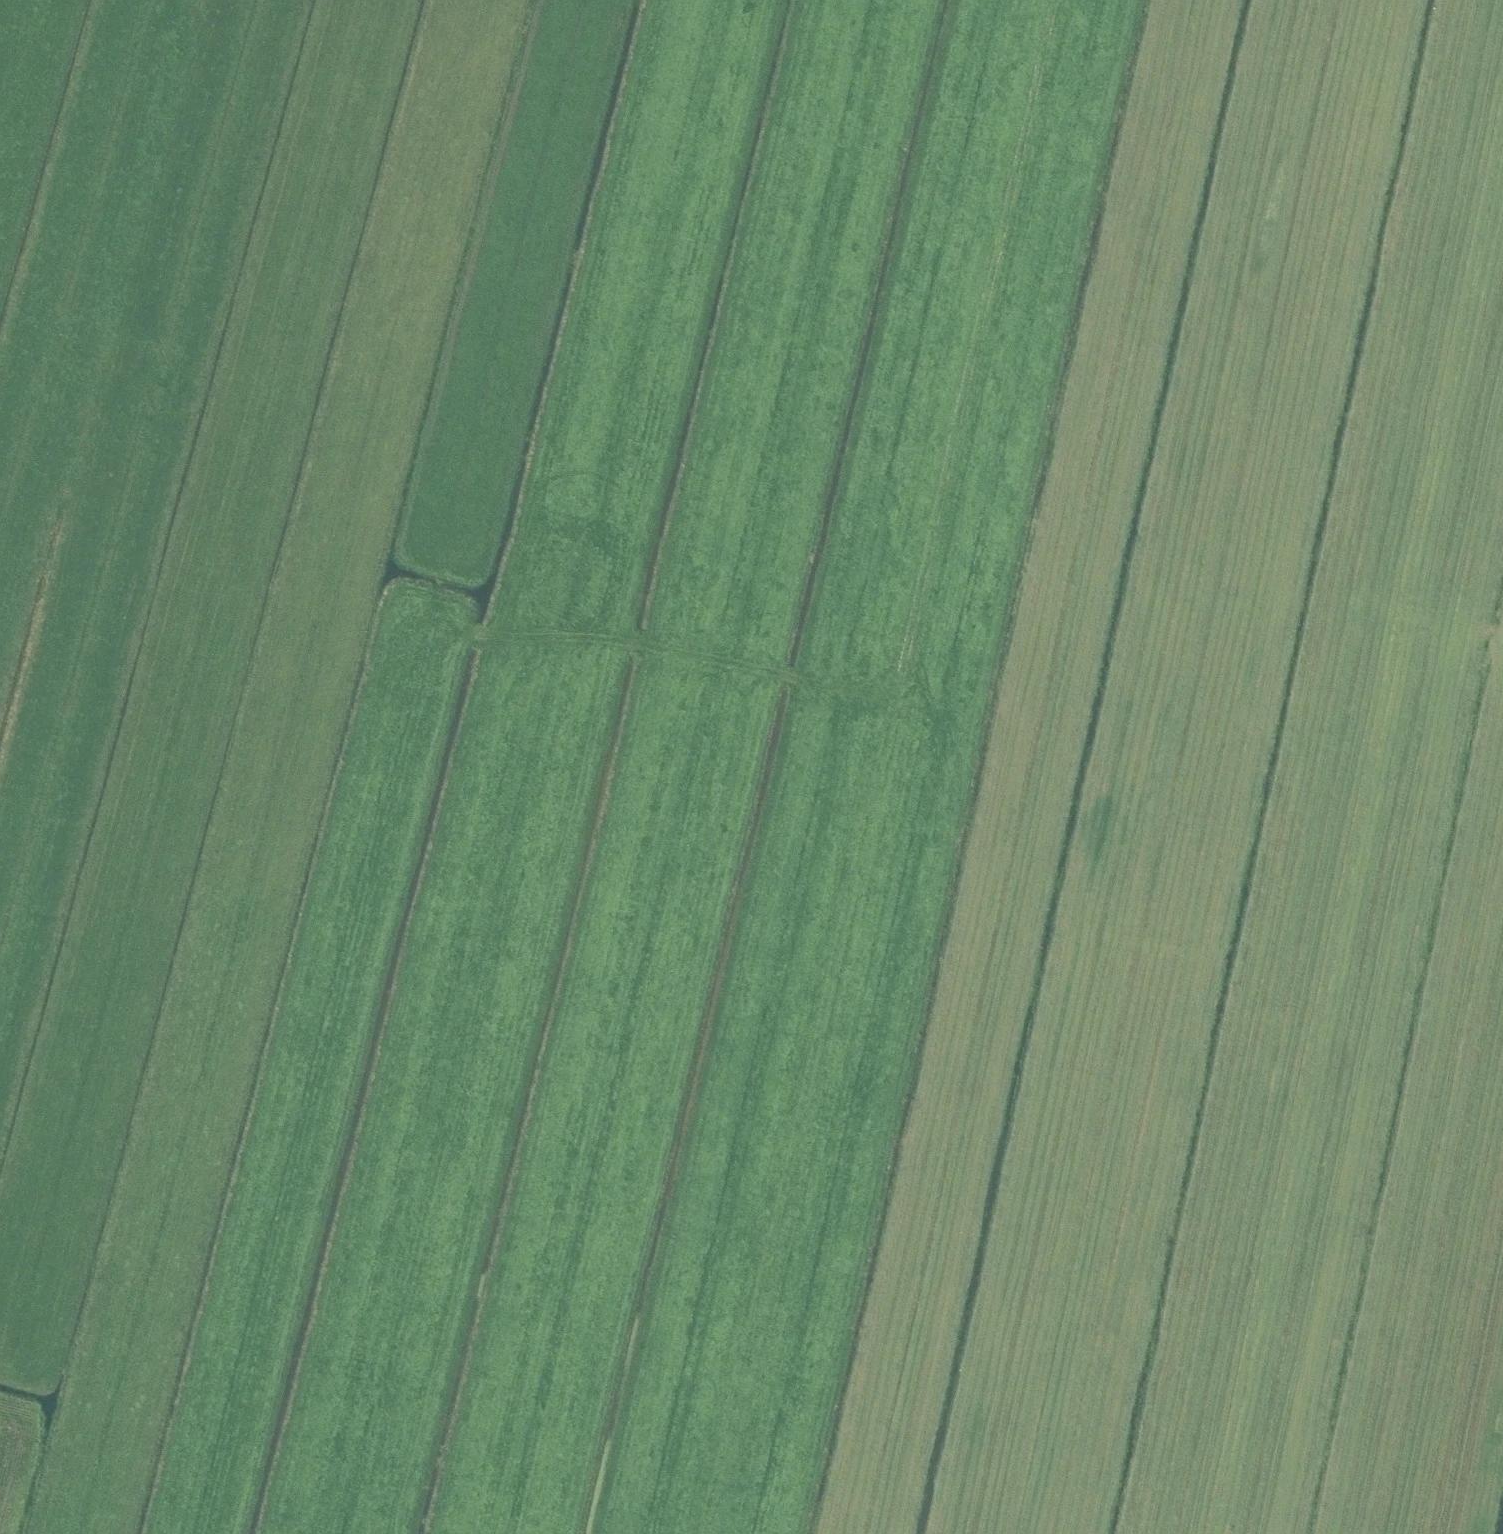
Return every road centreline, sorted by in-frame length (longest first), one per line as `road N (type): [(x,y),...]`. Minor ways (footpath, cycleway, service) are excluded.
road 1 (track): [(459,629),(623,634),(885,690),(899,684),(1056,0)]

